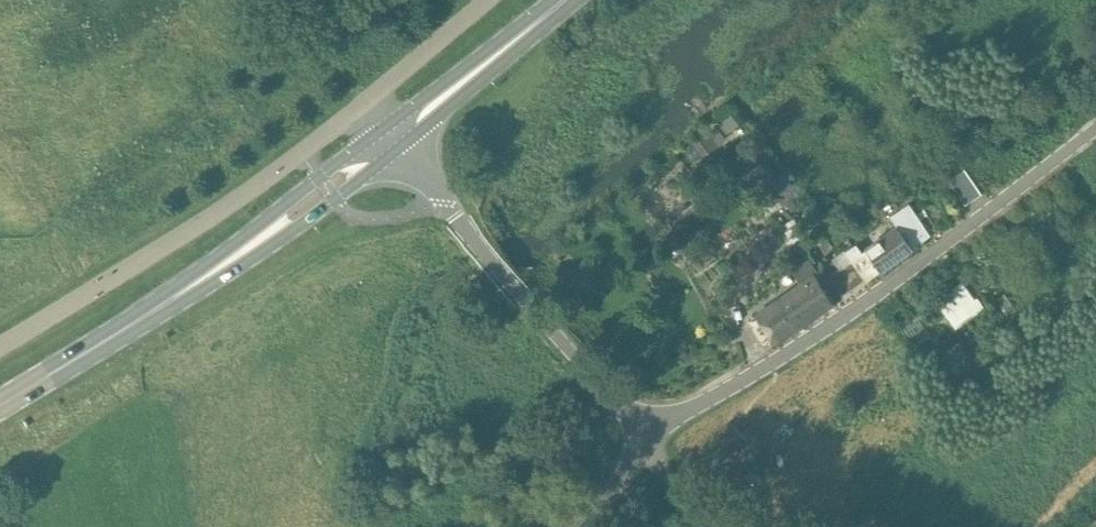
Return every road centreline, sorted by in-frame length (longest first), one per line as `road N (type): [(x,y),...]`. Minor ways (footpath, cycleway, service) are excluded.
road 1 (unclassified): [(651,442),(911,269),(1095,130)]
road 2 (primary): [(0,404),(223,268),(389,141)]
road 3 (unclassified): [(357,109),(218,212),(0,344)]
road 4 (tertiary): [(651,442),(389,141)]
road 5 (primary): [(389,141),(562,0)]
road 6 (unclassified): [(487,0),(357,109)]

